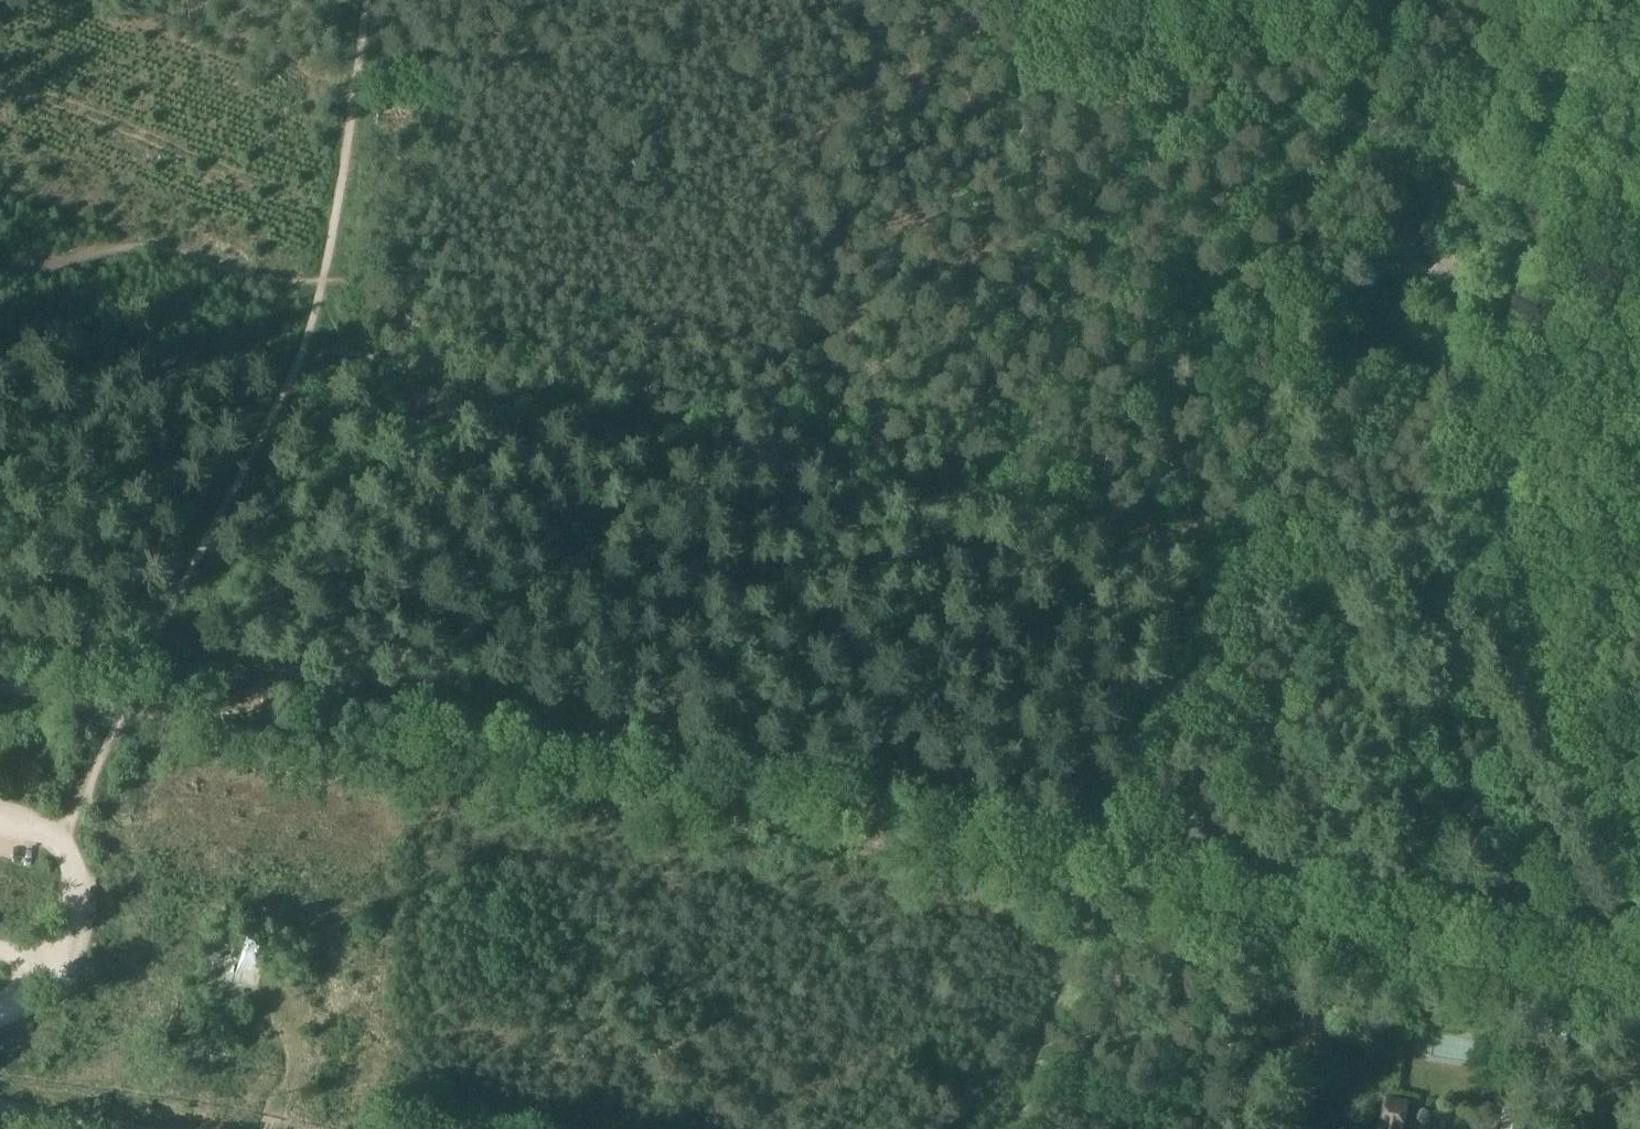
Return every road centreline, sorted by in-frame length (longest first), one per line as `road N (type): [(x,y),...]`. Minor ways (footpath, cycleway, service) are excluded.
road 1 (track): [(1368,0),(1221,553),(1080,903)]
road 2 (track): [(0,687),(872,852)]
road 3 (track): [(269,975),(297,1032),(275,1128)]
road 4 (track): [(1639,642),(1607,692),(1614,740),(1639,788)]
road 5 (track): [(57,840),(98,772),(120,708)]
road 6 (unclassified): [(0,1109),(123,1128)]

